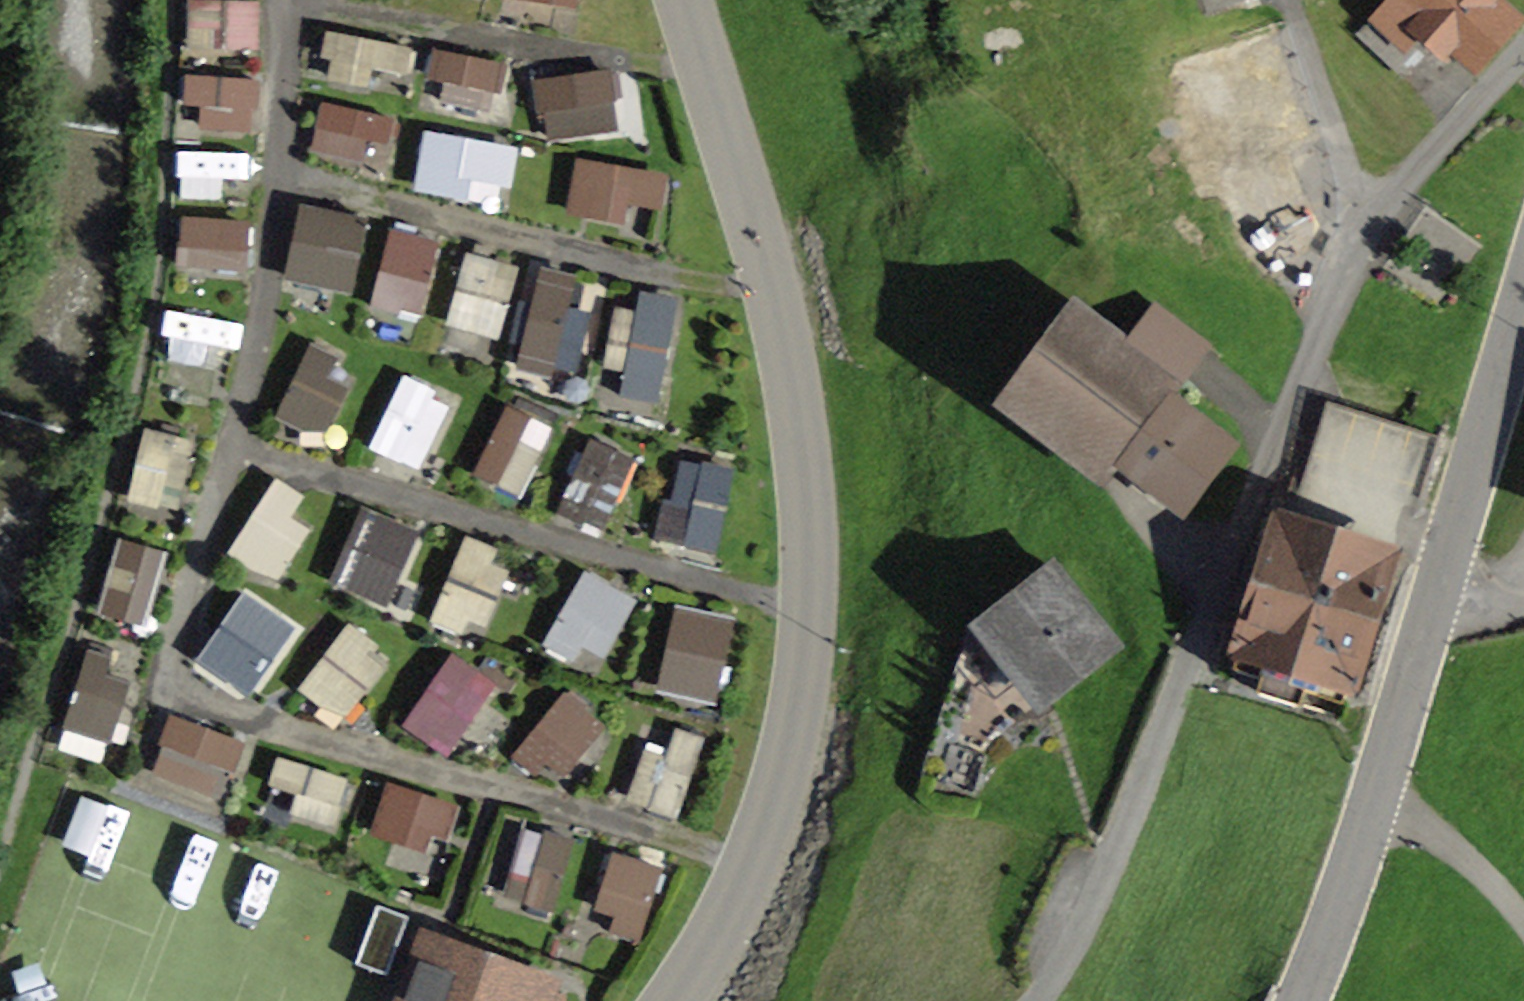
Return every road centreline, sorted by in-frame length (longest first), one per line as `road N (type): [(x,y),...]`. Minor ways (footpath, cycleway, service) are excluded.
road 1 (residential): [(1523,52),(1375,217),(1316,329),(1110,855),(1063,967),(1037,1000)]
road 2 (unclassified): [(682,0),(776,305),(805,568),(779,763),(709,938),(660,1000)]
road 3 (secondary): [(1296,1000),(1370,808),(1523,278)]
road 4 (track): [(1370,808),(1433,828),(1523,919)]

